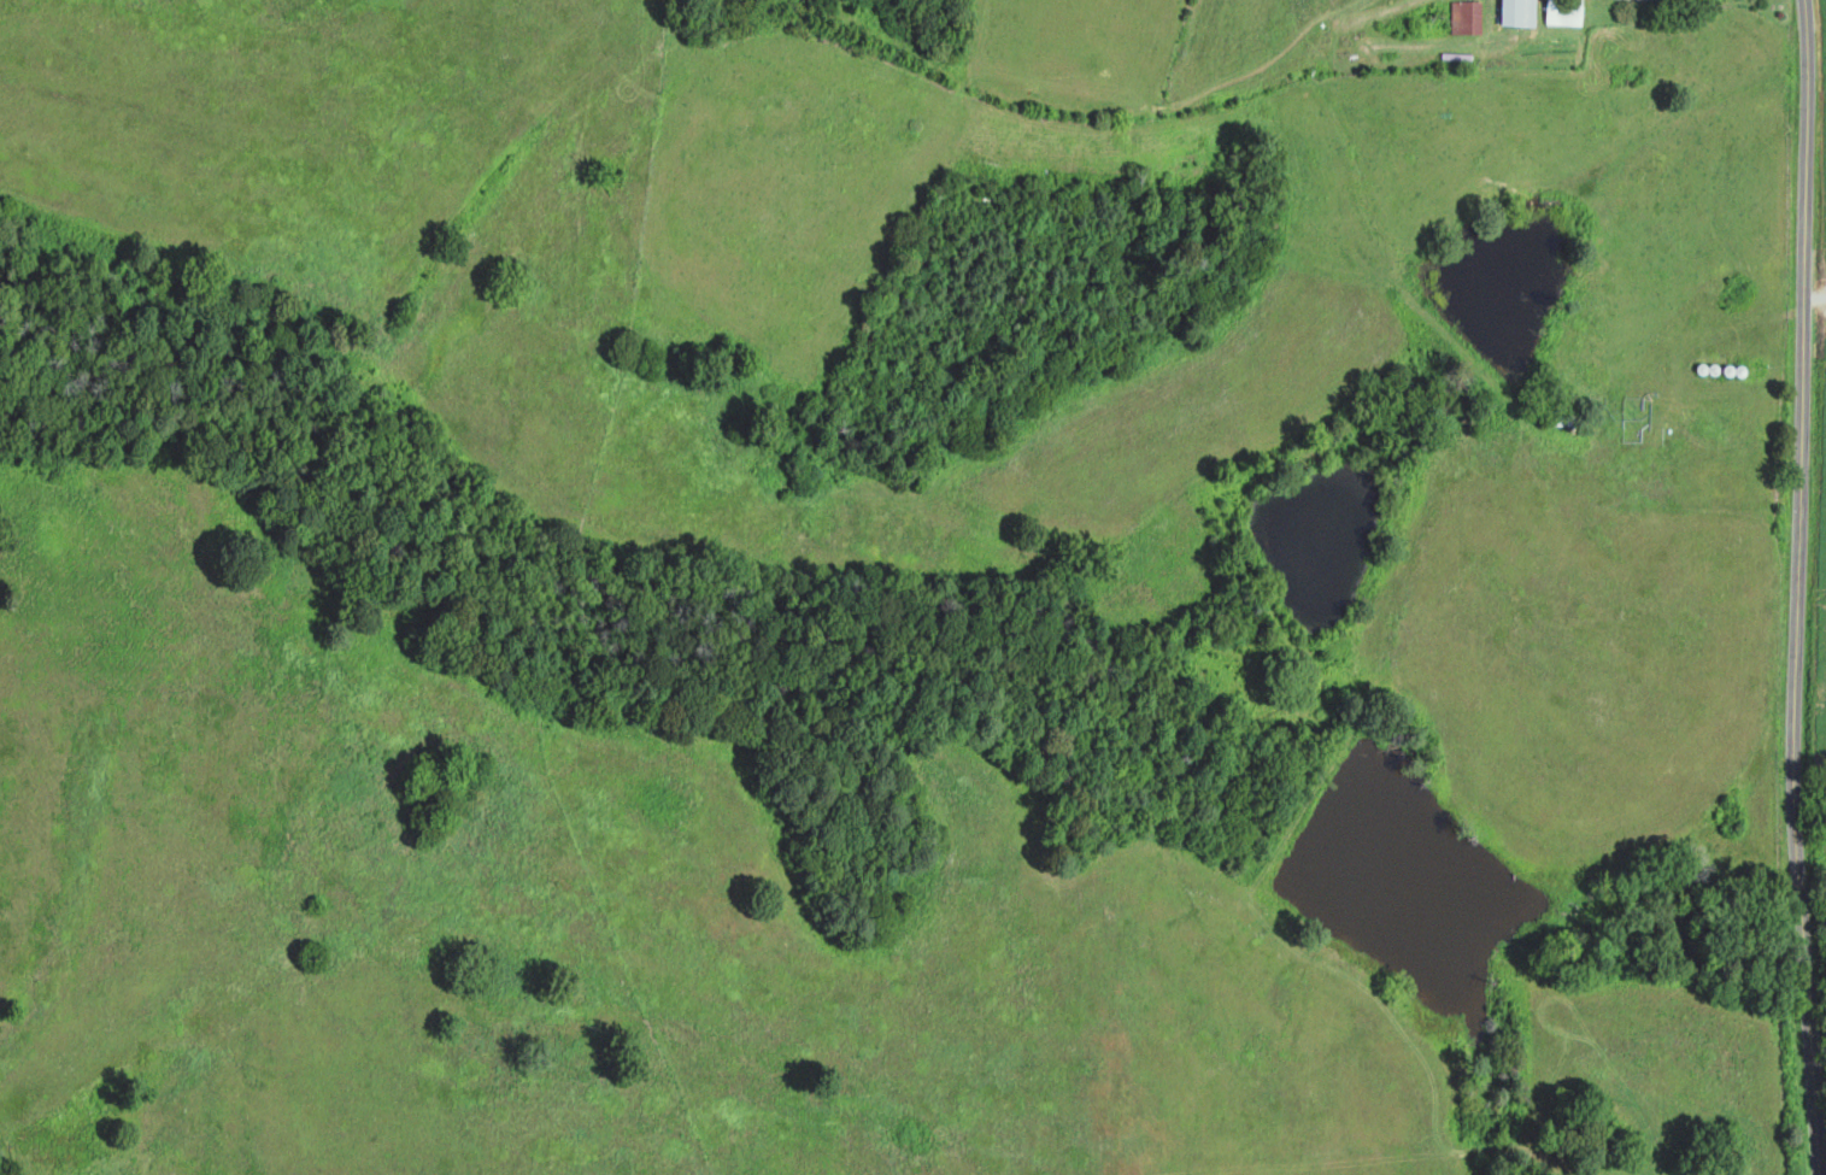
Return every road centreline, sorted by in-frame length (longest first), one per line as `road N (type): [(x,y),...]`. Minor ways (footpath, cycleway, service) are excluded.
road 1 (tertiary): [(1825,1174),(1797,795),(1808,0)]

